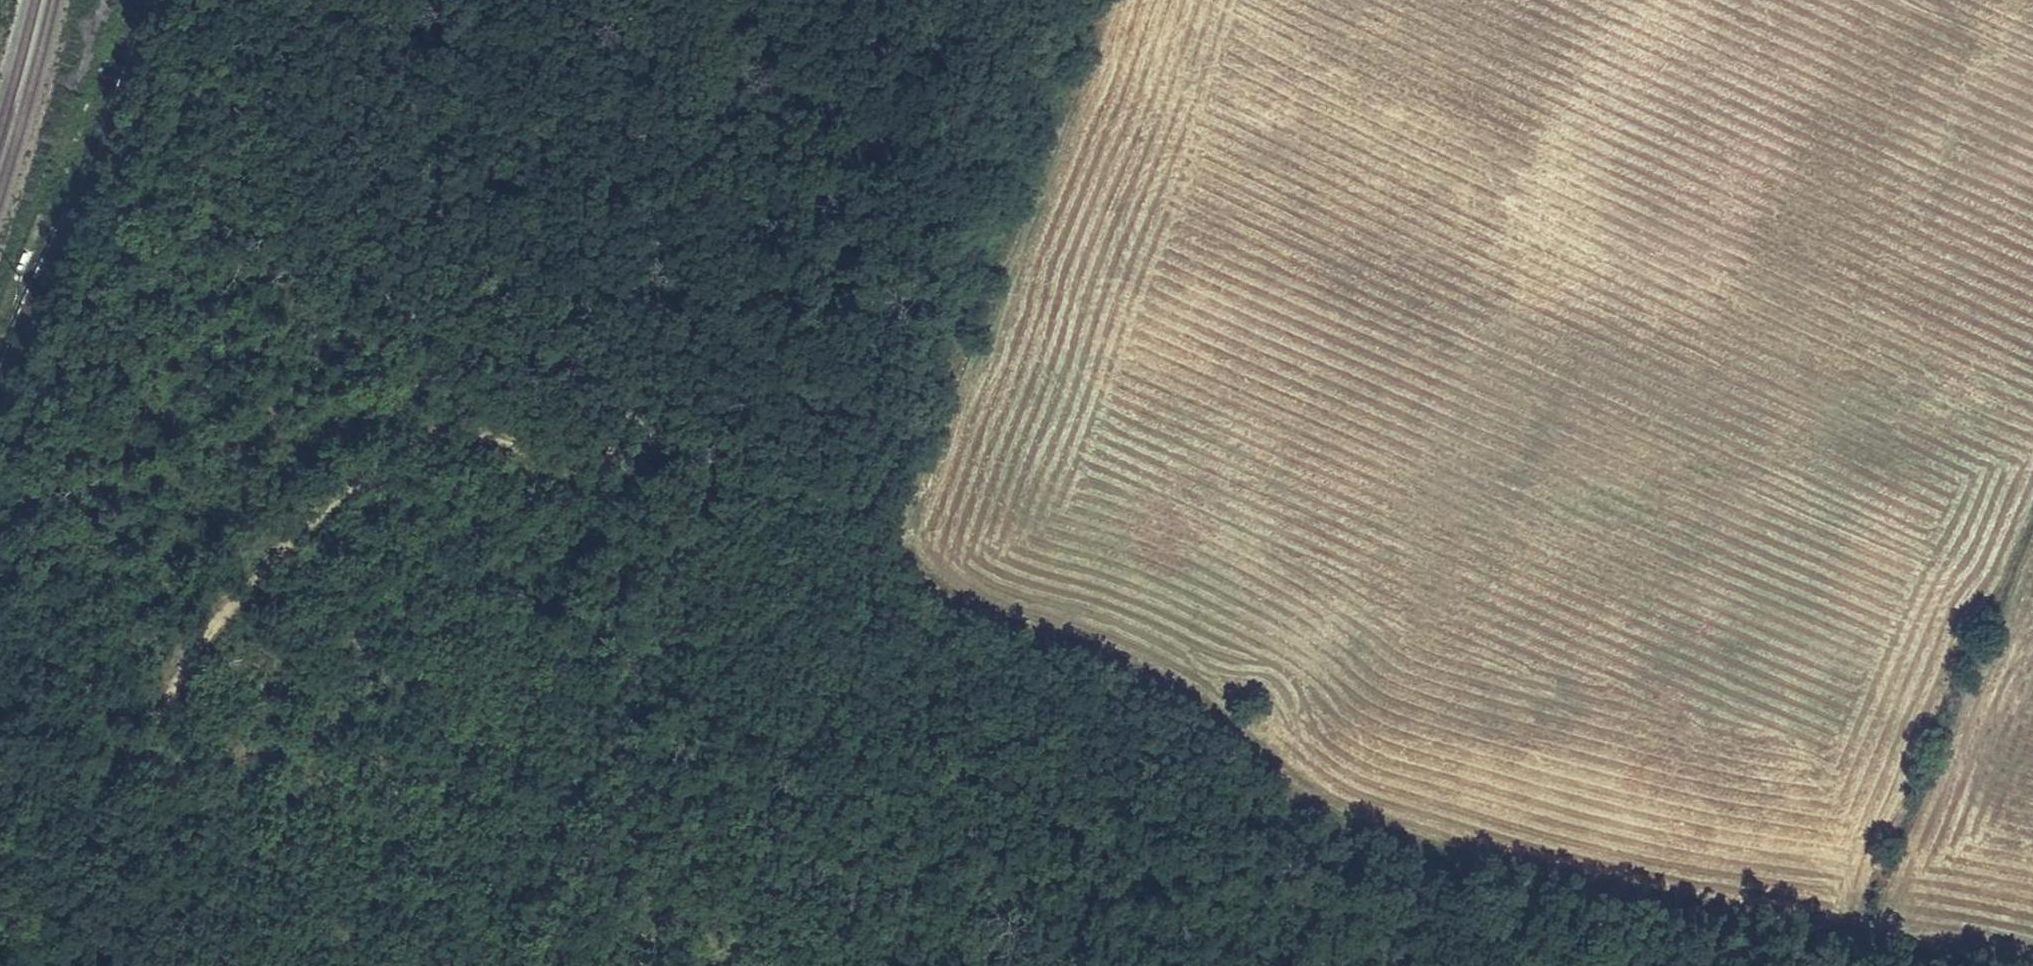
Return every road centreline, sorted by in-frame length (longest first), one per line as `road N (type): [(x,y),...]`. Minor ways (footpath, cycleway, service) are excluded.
road 1 (track): [(0,828),(122,961),(126,762),(165,693),(245,591),(396,455),(507,443),(590,453),(615,441),(624,421),(846,492),(922,571)]
road 2 (track): [(2001,965),(1431,838),(1273,764),(1193,693),(974,605),(922,571)]
road 3 (track): [(1109,0),(927,454),(922,571)]

